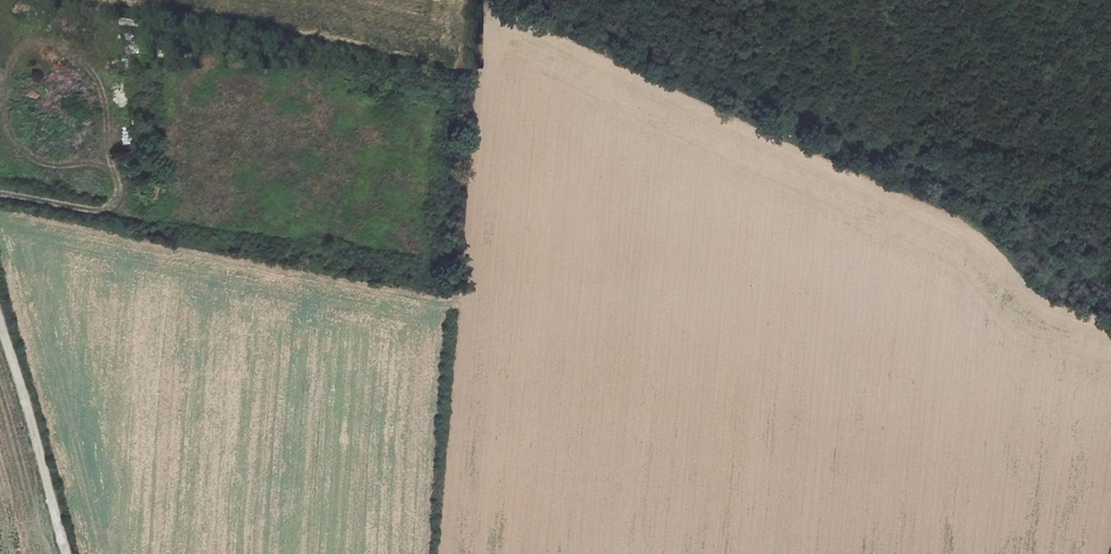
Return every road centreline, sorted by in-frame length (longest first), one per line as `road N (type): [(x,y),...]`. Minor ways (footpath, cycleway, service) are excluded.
road 1 (track): [(0,322),(64,553)]

